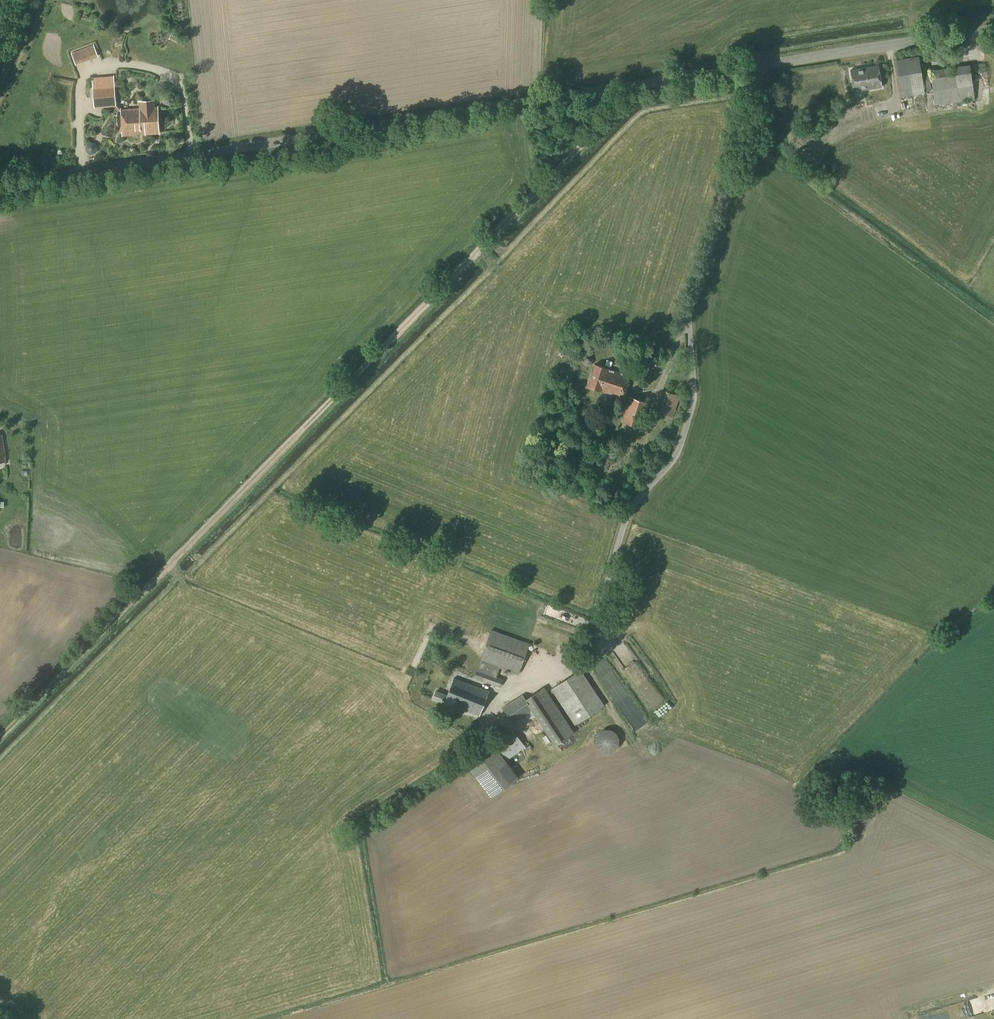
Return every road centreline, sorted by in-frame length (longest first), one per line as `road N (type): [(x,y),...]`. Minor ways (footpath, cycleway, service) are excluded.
road 1 (unclassified): [(0,190),(993,30)]
road 2 (track): [(638,88),(0,736)]

